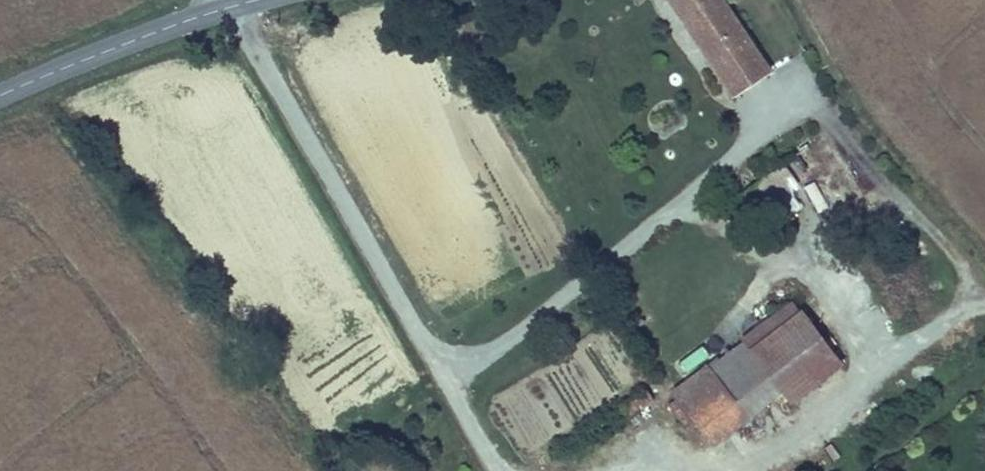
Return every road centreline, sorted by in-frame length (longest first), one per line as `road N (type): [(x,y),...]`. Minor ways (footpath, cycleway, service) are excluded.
road 1 (track): [(232,4),(440,367),(472,360),(806,101),(843,125),(984,304)]
road 2 (track): [(712,470),(883,366),(936,320),(984,308)]
road 3 (tertiary): [(0,99),(222,6)]
road 4 (track): [(440,367),(506,470)]

